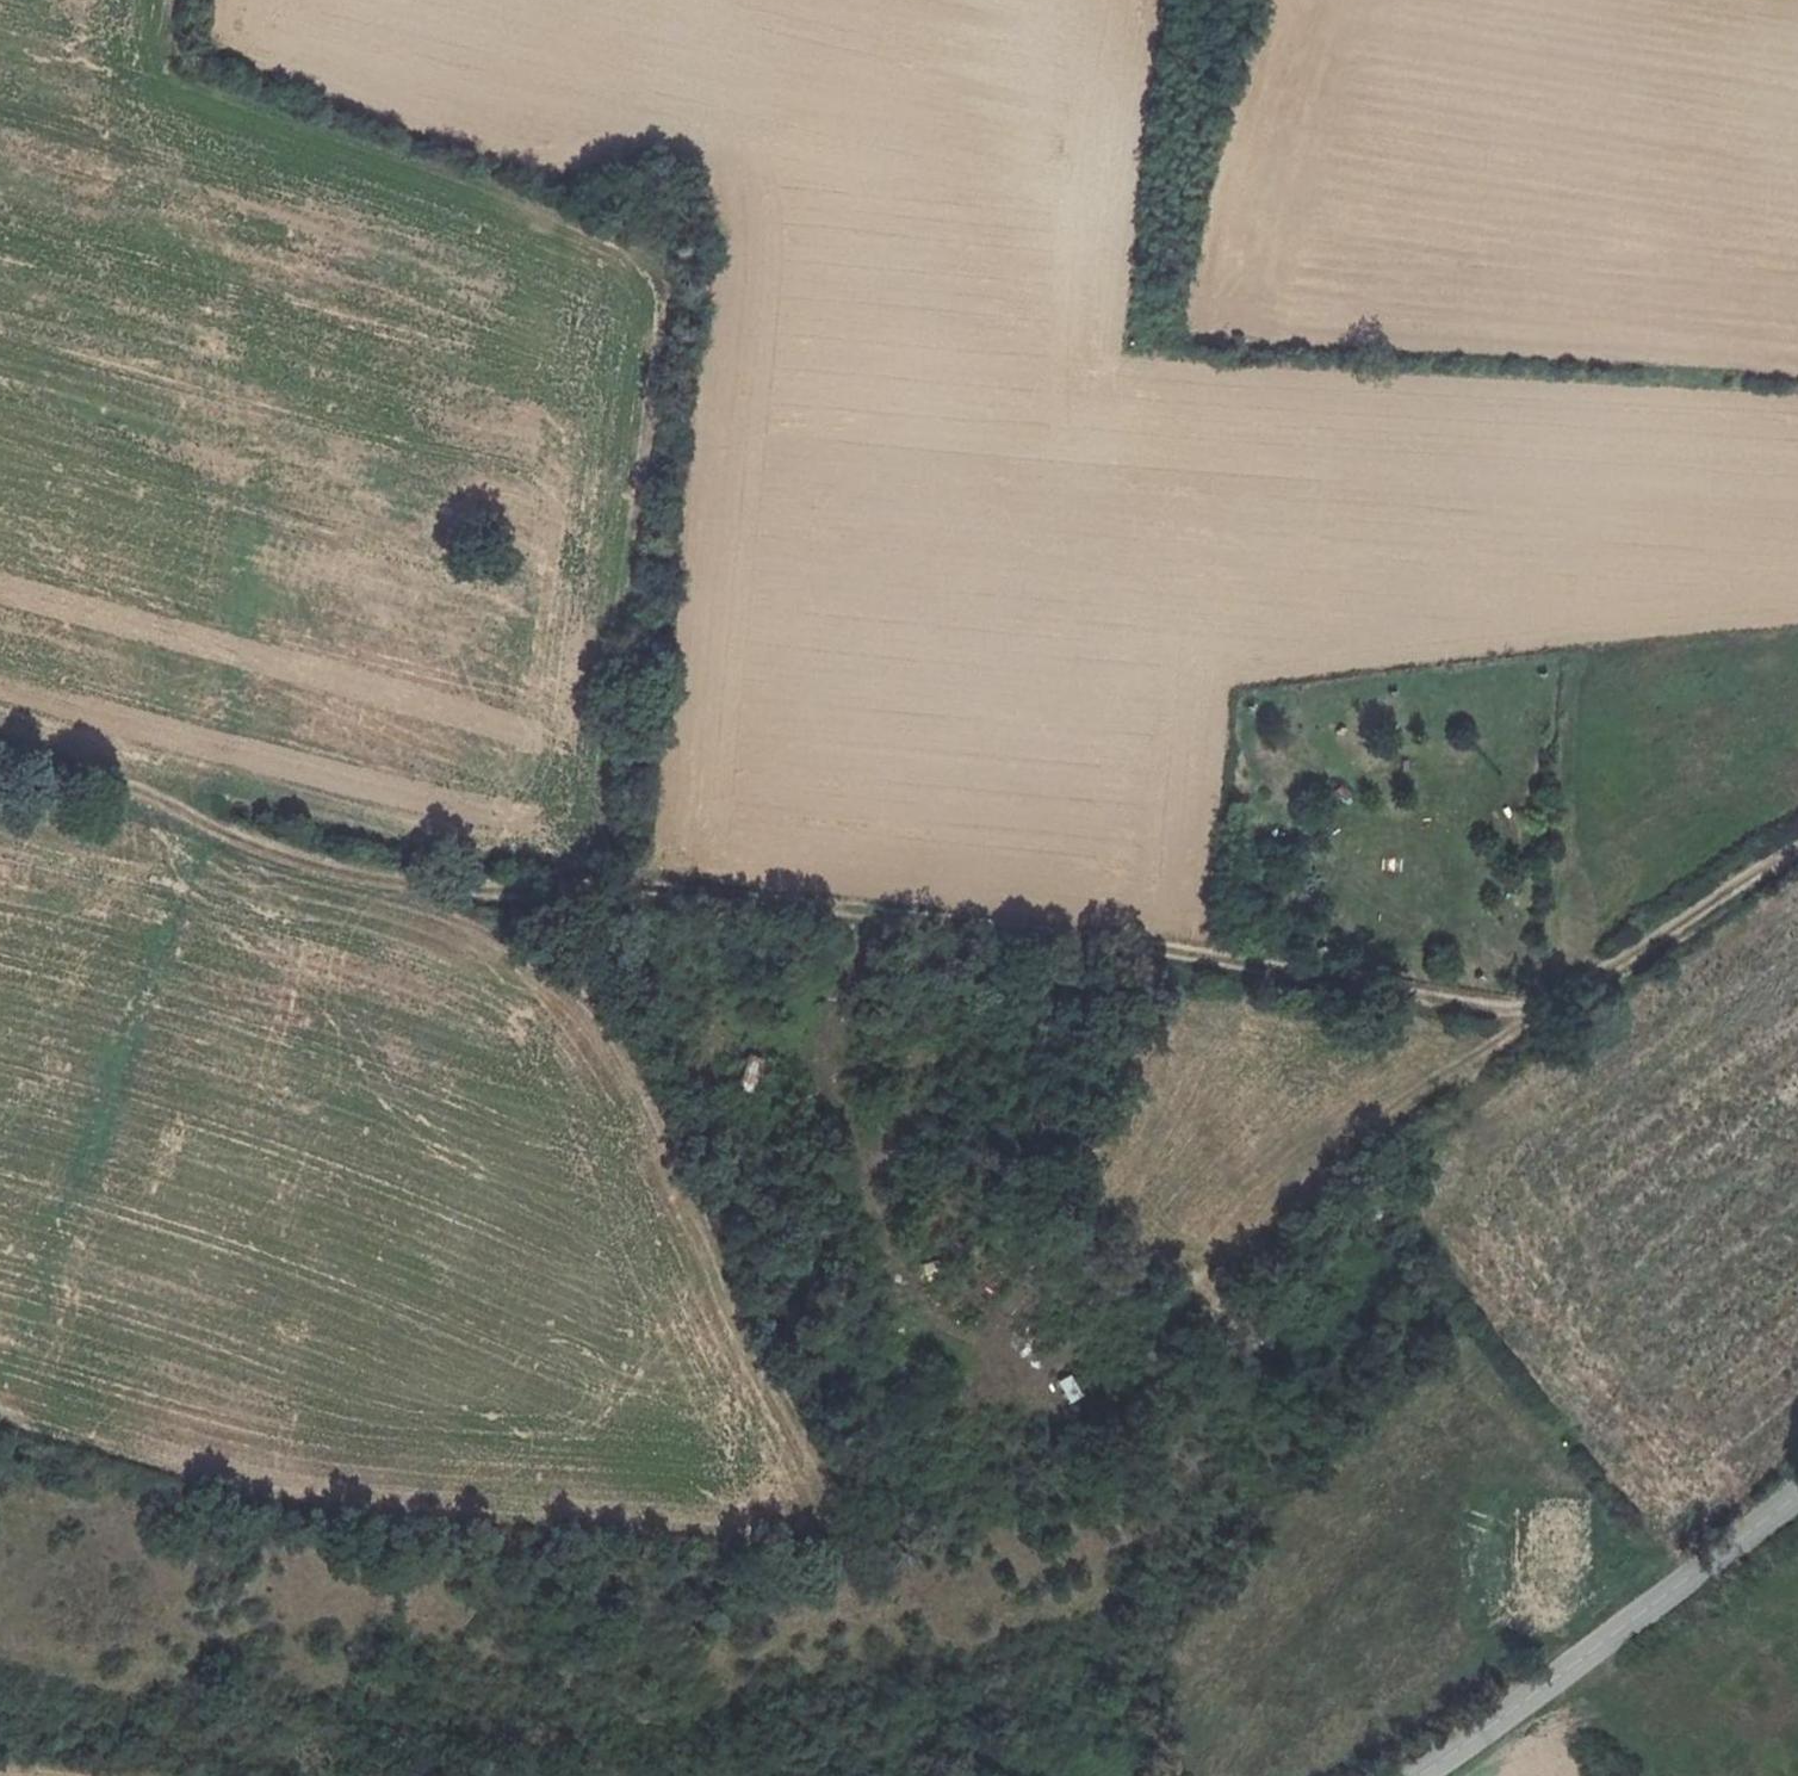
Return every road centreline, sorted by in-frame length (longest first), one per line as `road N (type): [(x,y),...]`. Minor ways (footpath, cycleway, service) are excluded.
road 1 (track): [(1797,842),(1549,1006),(879,917),(638,894),(611,875),(525,882),(189,782),(151,791),(0,752)]
road 2 (unclassified): [(1402,1775),(1646,1610),(1797,1488)]

